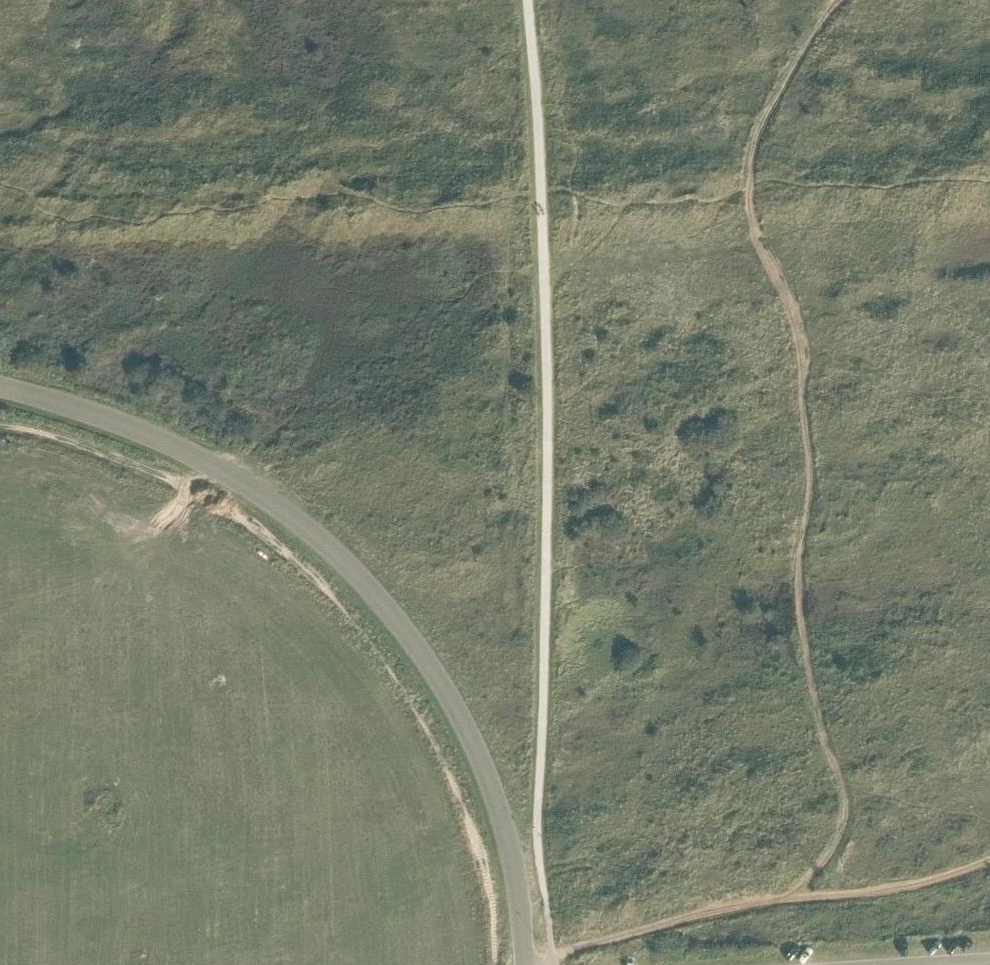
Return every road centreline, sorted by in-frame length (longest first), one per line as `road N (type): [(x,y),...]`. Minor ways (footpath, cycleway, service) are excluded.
road 1 (unclassified): [(525,964),(521,899),(489,776),(450,694),(371,585),(240,479),(165,439),(0,387)]
road 2 (residential): [(828,964),(989,957)]

